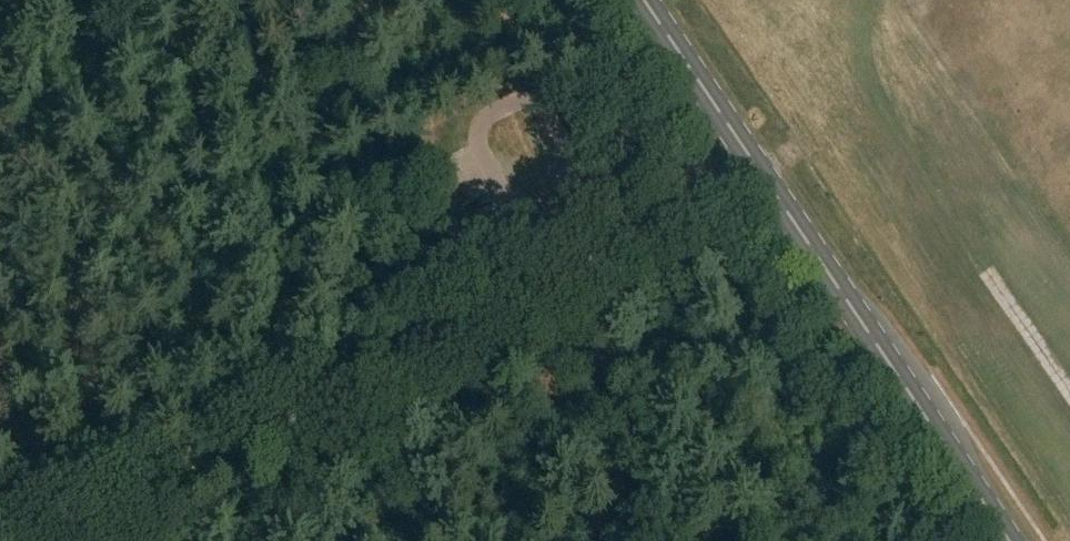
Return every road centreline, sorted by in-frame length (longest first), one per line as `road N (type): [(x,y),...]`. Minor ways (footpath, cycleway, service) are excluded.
road 1 (primary): [(1010,540),(760,172)]
road 2 (track): [(517,310),(211,469)]
road 3 (unclassified): [(760,172),(517,310)]
road 4 (primary): [(760,172),(645,0)]
road 5 (track): [(211,469),(72,540)]

